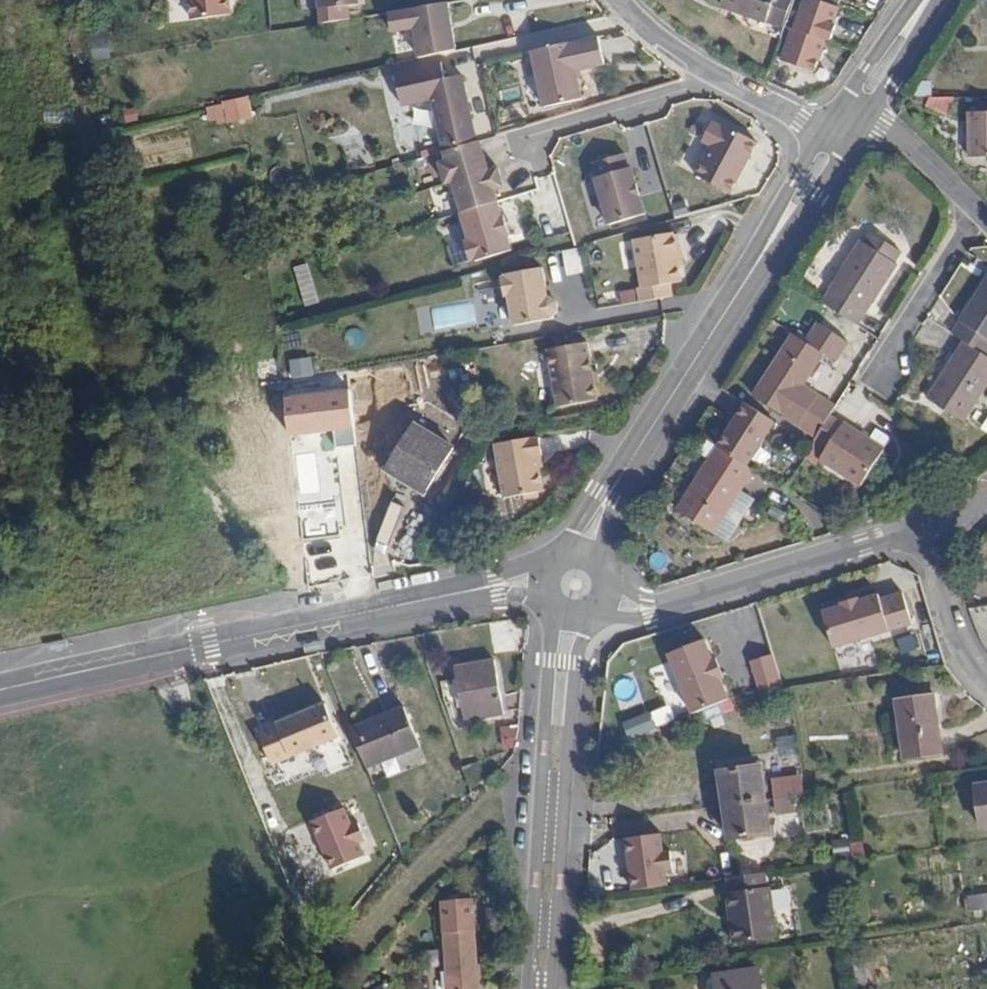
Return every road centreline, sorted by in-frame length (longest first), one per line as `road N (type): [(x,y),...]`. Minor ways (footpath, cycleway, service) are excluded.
road 1 (tertiary): [(0,690),(497,586),(576,586)]
road 2 (tertiary): [(833,139),(607,497),(576,586)]
road 3 (tertiary): [(541,988),(562,661),(576,586)]
road 4 (residential): [(576,586),(648,610),(927,527)]
road 5 (residential): [(618,0),(668,46),(833,139)]
road 6 (residential): [(897,373),(892,352),(980,211)]
road 7 (residential): [(927,527),(964,654),(986,683)]
road 8 (residential): [(854,107),(980,211)]
road 9 (tertiary): [(924,0),(854,107)]

